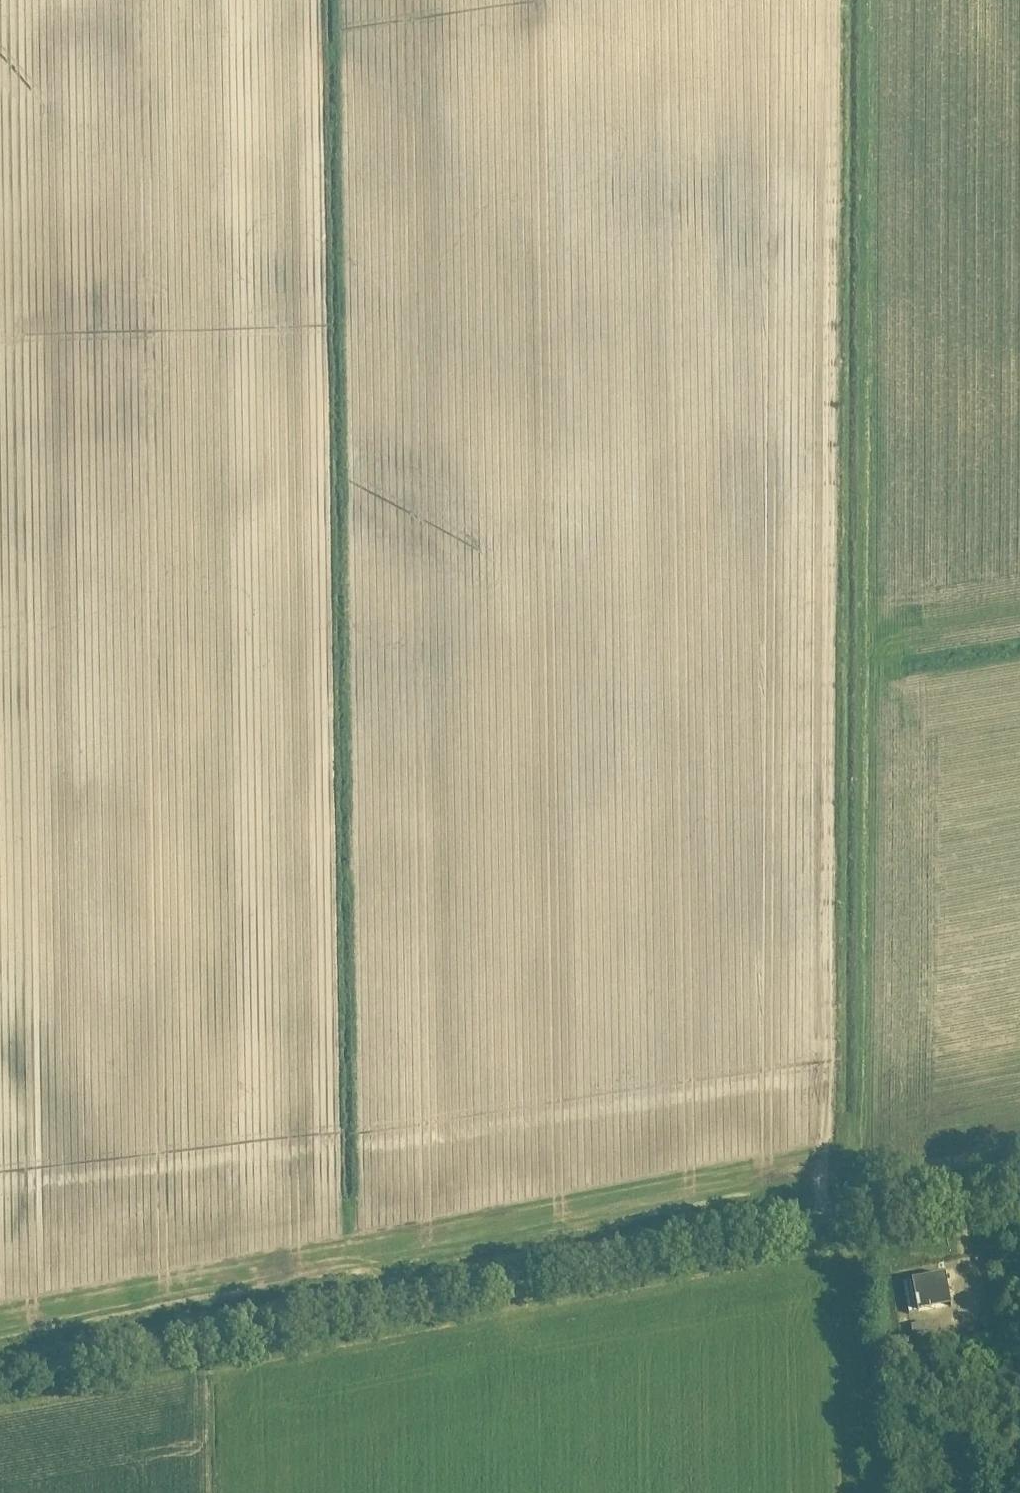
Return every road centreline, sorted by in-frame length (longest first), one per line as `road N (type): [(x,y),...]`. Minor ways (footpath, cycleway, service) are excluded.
road 1 (unclassified): [(0,1380),(1019,1181)]

